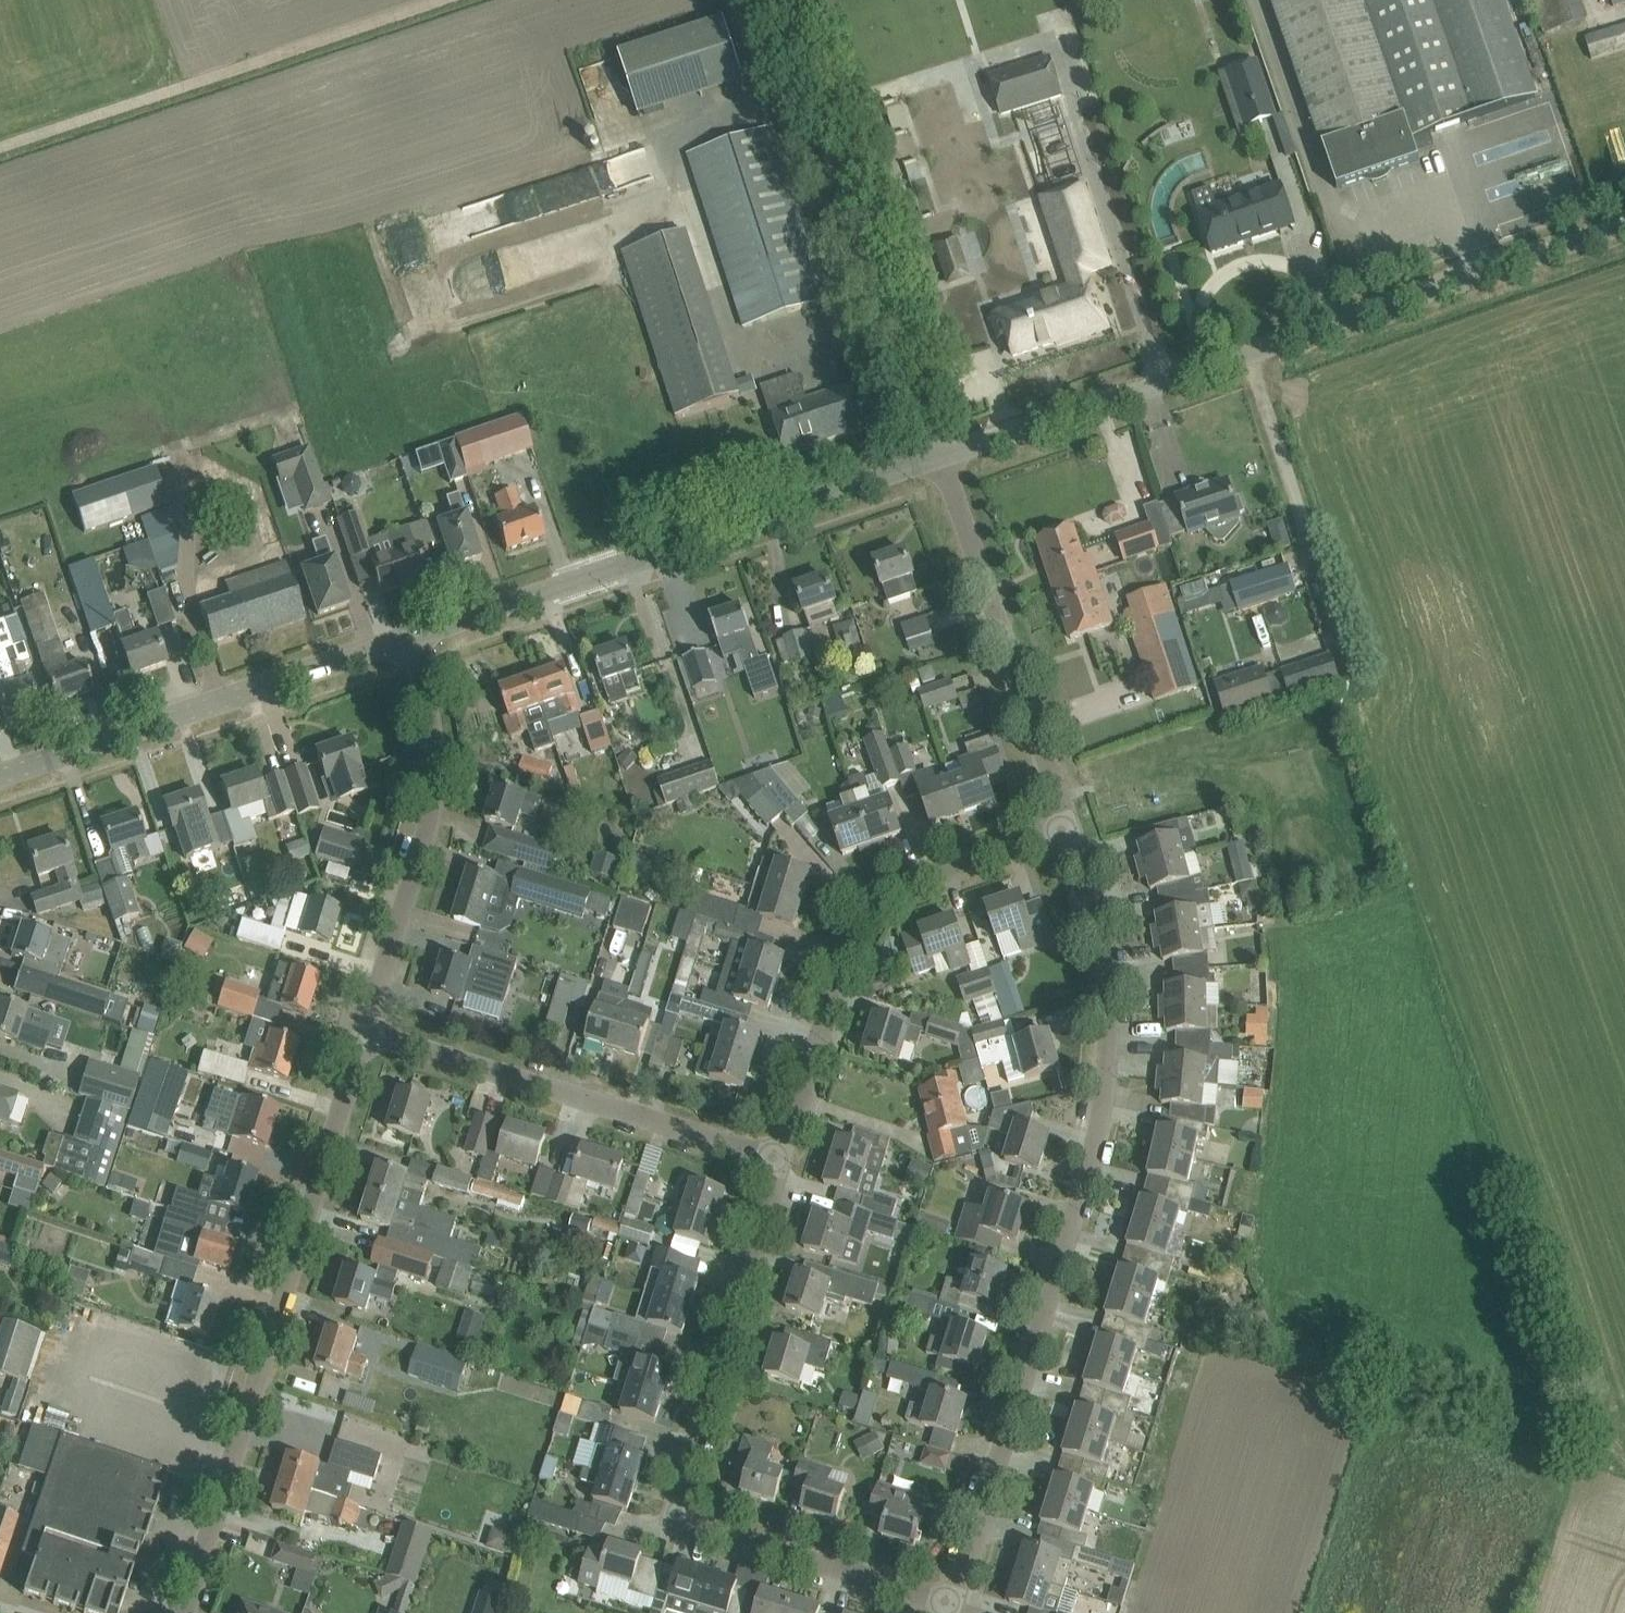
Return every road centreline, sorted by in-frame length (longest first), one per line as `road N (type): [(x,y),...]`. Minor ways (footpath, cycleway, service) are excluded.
road 1 (residential): [(953,1603),(1093,1151),(1110,1054),(1105,952),(1068,828)]
road 2 (unclassified): [(943,458),(1624,224)]
road 3 (residential): [(953,1603),(691,1524),(679,1513),(679,1493),(781,1160)]
road 4 (residential): [(185,1612),(366,1031)]
road 5 (unclassified): [(409,638),(943,458)]
road 6 (unclassified): [(943,458),(783,0)]
road 7 (residential): [(781,1160),(853,934),(881,893),(1068,828)]
road 8 (track): [(0,147),(443,0)]
road 9 (residential): [(781,1160),(366,1031)]
road 10 (unclassified): [(0,778),(409,638)]
road 11 (residential): [(366,1031),(433,806),(435,738),(409,638)]
road 12 (residential): [(1068,828),(943,458)]

